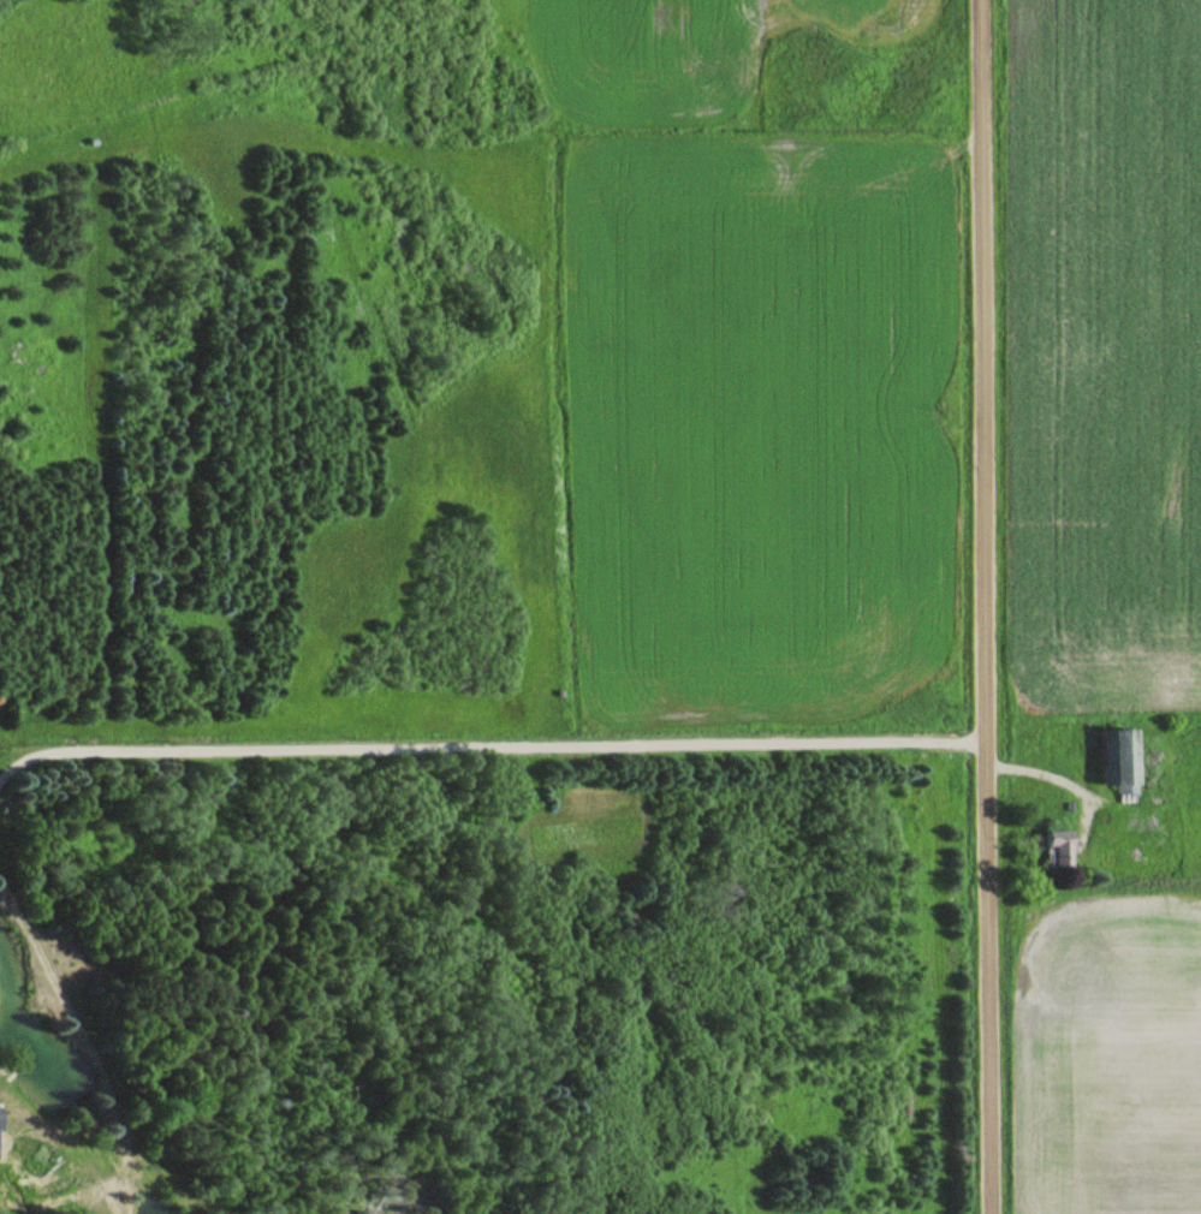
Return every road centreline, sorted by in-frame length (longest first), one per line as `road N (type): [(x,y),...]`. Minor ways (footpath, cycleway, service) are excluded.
road 1 (residential): [(994,1213),(983,0)]

